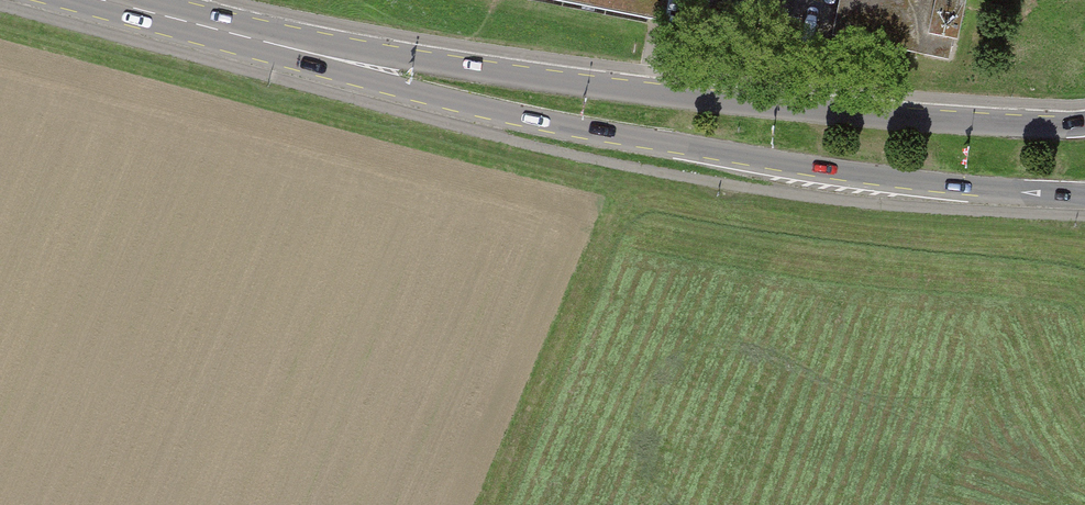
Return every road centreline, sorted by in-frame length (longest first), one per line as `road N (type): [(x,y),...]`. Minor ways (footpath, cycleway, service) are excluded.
road 1 (primary): [(340,59),(548,119),(856,170),(1084,193)]
road 2 (primary): [(1084,121),(775,107),(340,59)]
road 3 (primary): [(110,0),(340,59)]

